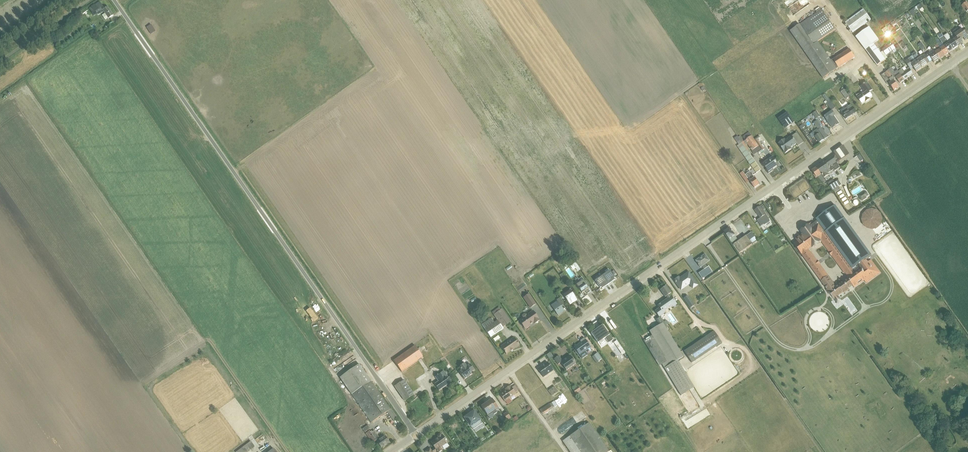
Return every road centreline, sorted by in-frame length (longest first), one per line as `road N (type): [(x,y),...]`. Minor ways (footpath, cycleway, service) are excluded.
road 1 (tertiary): [(510,371),(967,51)]
road 2 (unclassified): [(416,435),(113,0)]

